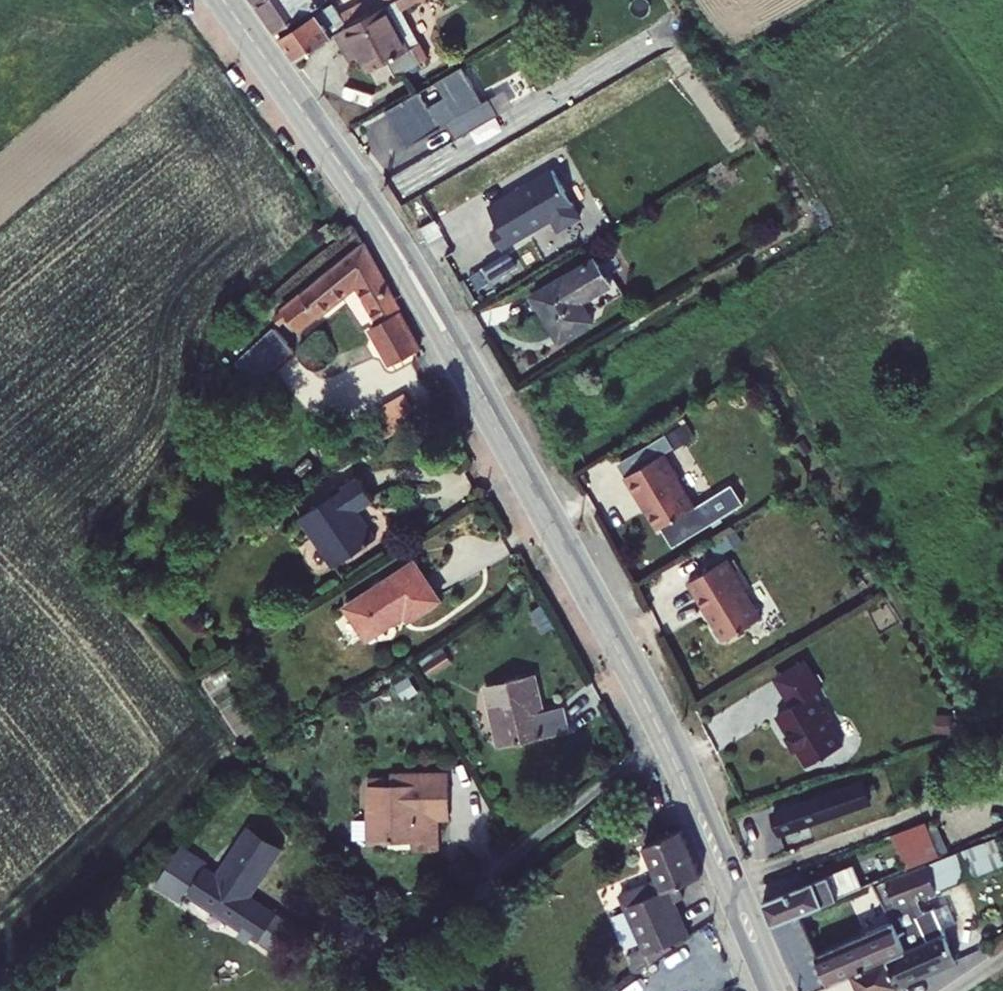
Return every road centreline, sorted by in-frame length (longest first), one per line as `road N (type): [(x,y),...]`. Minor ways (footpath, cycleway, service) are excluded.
road 1 (secondary): [(775,990),(664,735),(444,332),(380,223),(223,0)]

